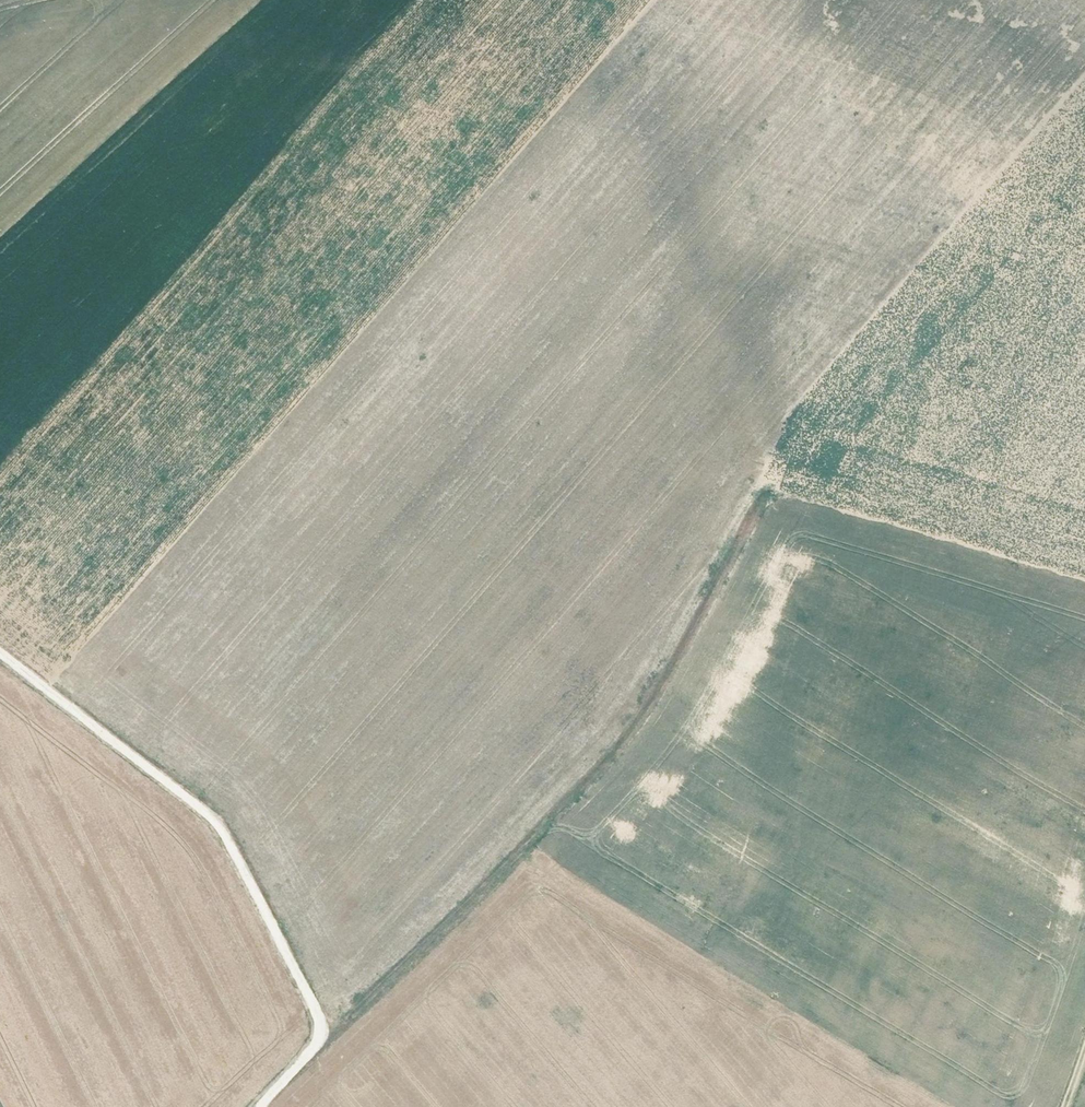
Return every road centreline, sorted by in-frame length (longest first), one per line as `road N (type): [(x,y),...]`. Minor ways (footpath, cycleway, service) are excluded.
road 1 (track): [(0,652),(206,806),(228,837),(322,1030),(319,1048),(260,1106)]

